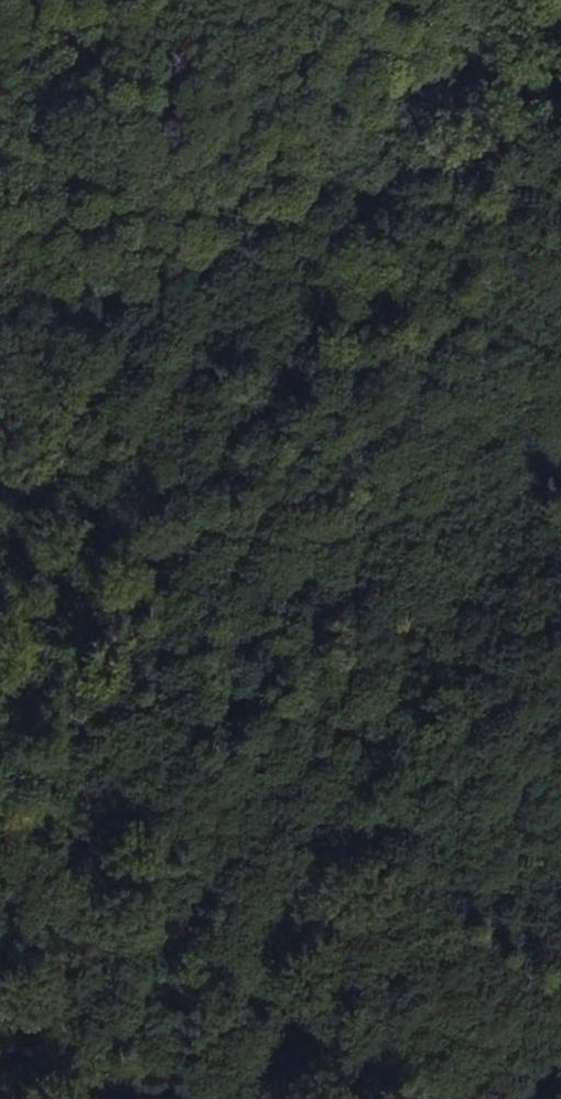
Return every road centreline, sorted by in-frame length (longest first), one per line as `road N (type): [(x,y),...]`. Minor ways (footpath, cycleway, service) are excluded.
road 1 (track): [(0,777),(38,653),(24,407),(0,315)]
road 2 (track): [(0,205),(52,166),(364,189)]
road 3 (track): [(10,1098),(27,1080),(125,1098)]

